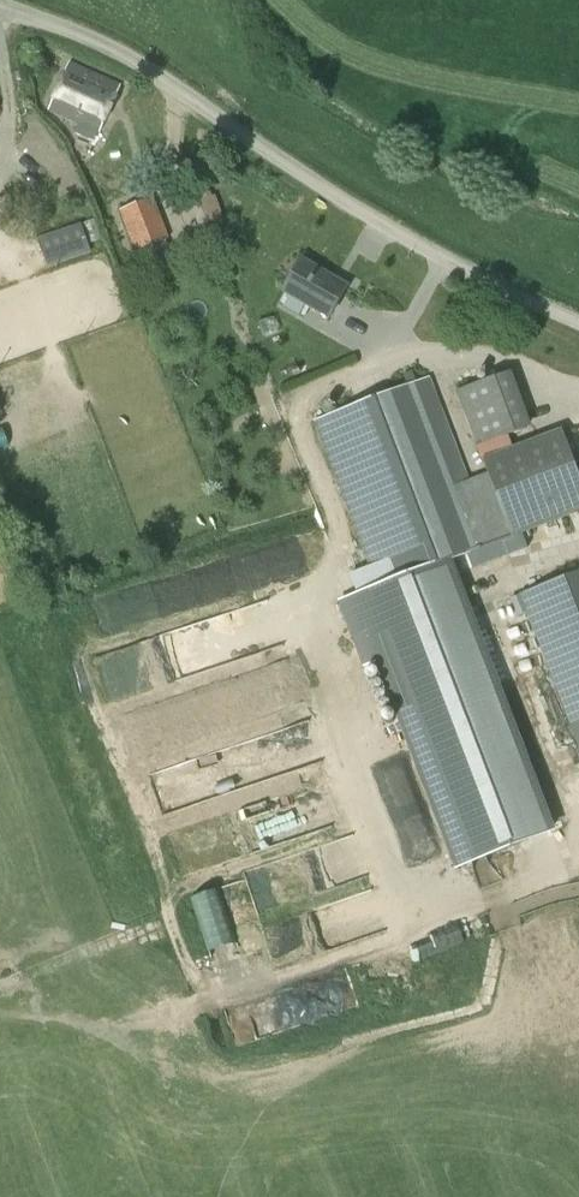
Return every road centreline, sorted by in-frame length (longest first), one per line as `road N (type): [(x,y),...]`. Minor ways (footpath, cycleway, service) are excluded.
road 1 (unclassified): [(0,5),(111,49),(386,226),(578,321)]
road 2 (track): [(196,1004),(396,941),(431,913)]

